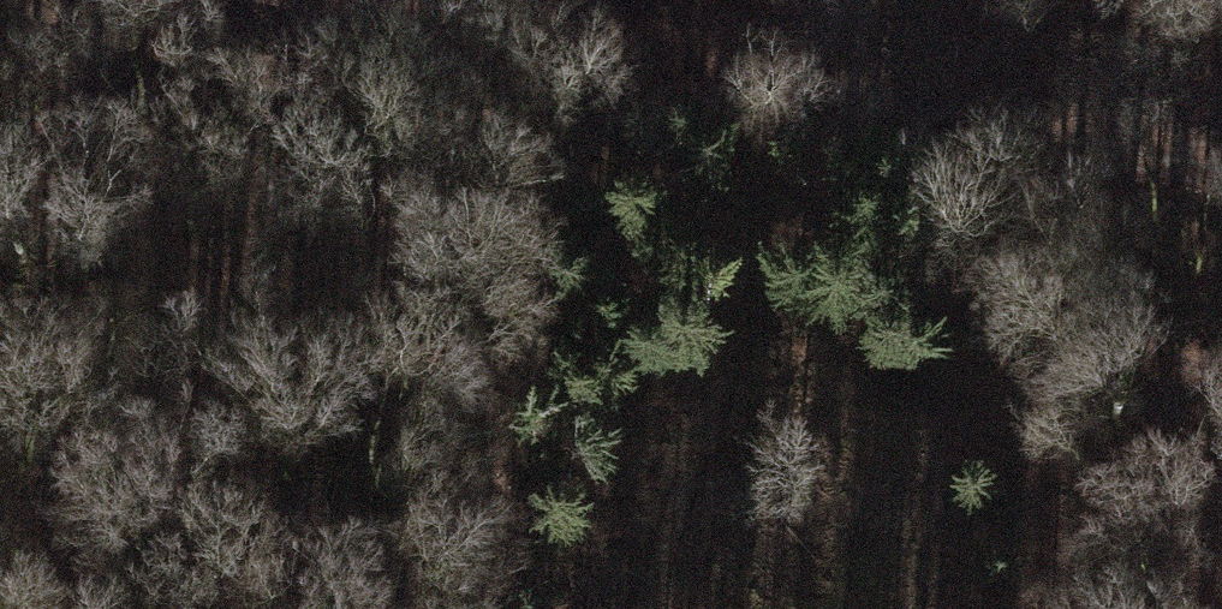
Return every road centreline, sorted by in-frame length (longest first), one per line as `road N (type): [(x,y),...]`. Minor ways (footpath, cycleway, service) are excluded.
road 1 (track): [(0,5),(541,149),(1221,388)]
road 2 (track): [(300,0),(1221,168)]

